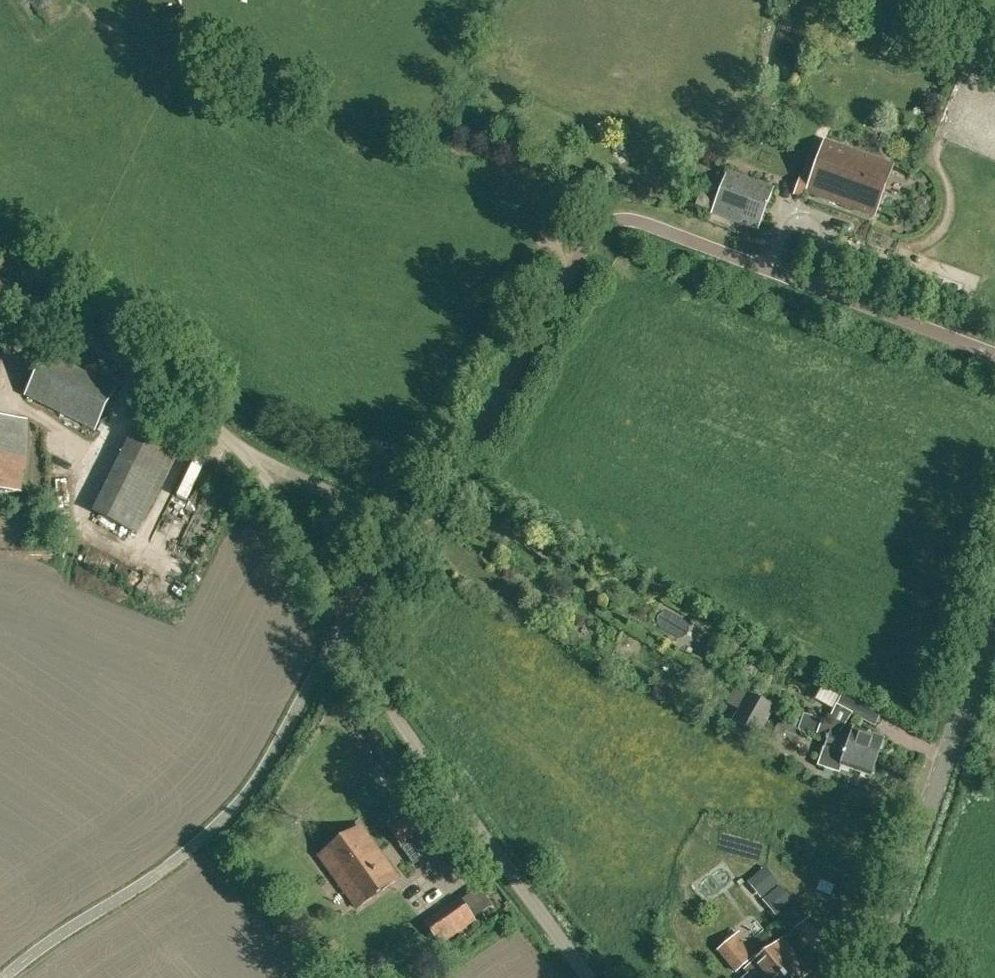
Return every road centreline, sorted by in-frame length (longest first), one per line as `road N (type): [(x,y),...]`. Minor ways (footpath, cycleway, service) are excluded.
road 1 (unclassified): [(994,350),(650,223),(613,222),(593,239),(450,493),(423,518),(389,521),(265,468)]
road 2 (unclassified): [(590,977),(413,745),(342,618)]
road 3 (tertiary): [(872,977),(994,627)]
road 4 (unclassified): [(0,290),(107,351),(265,468)]
road 5 (unclassified): [(265,468),(342,618)]

